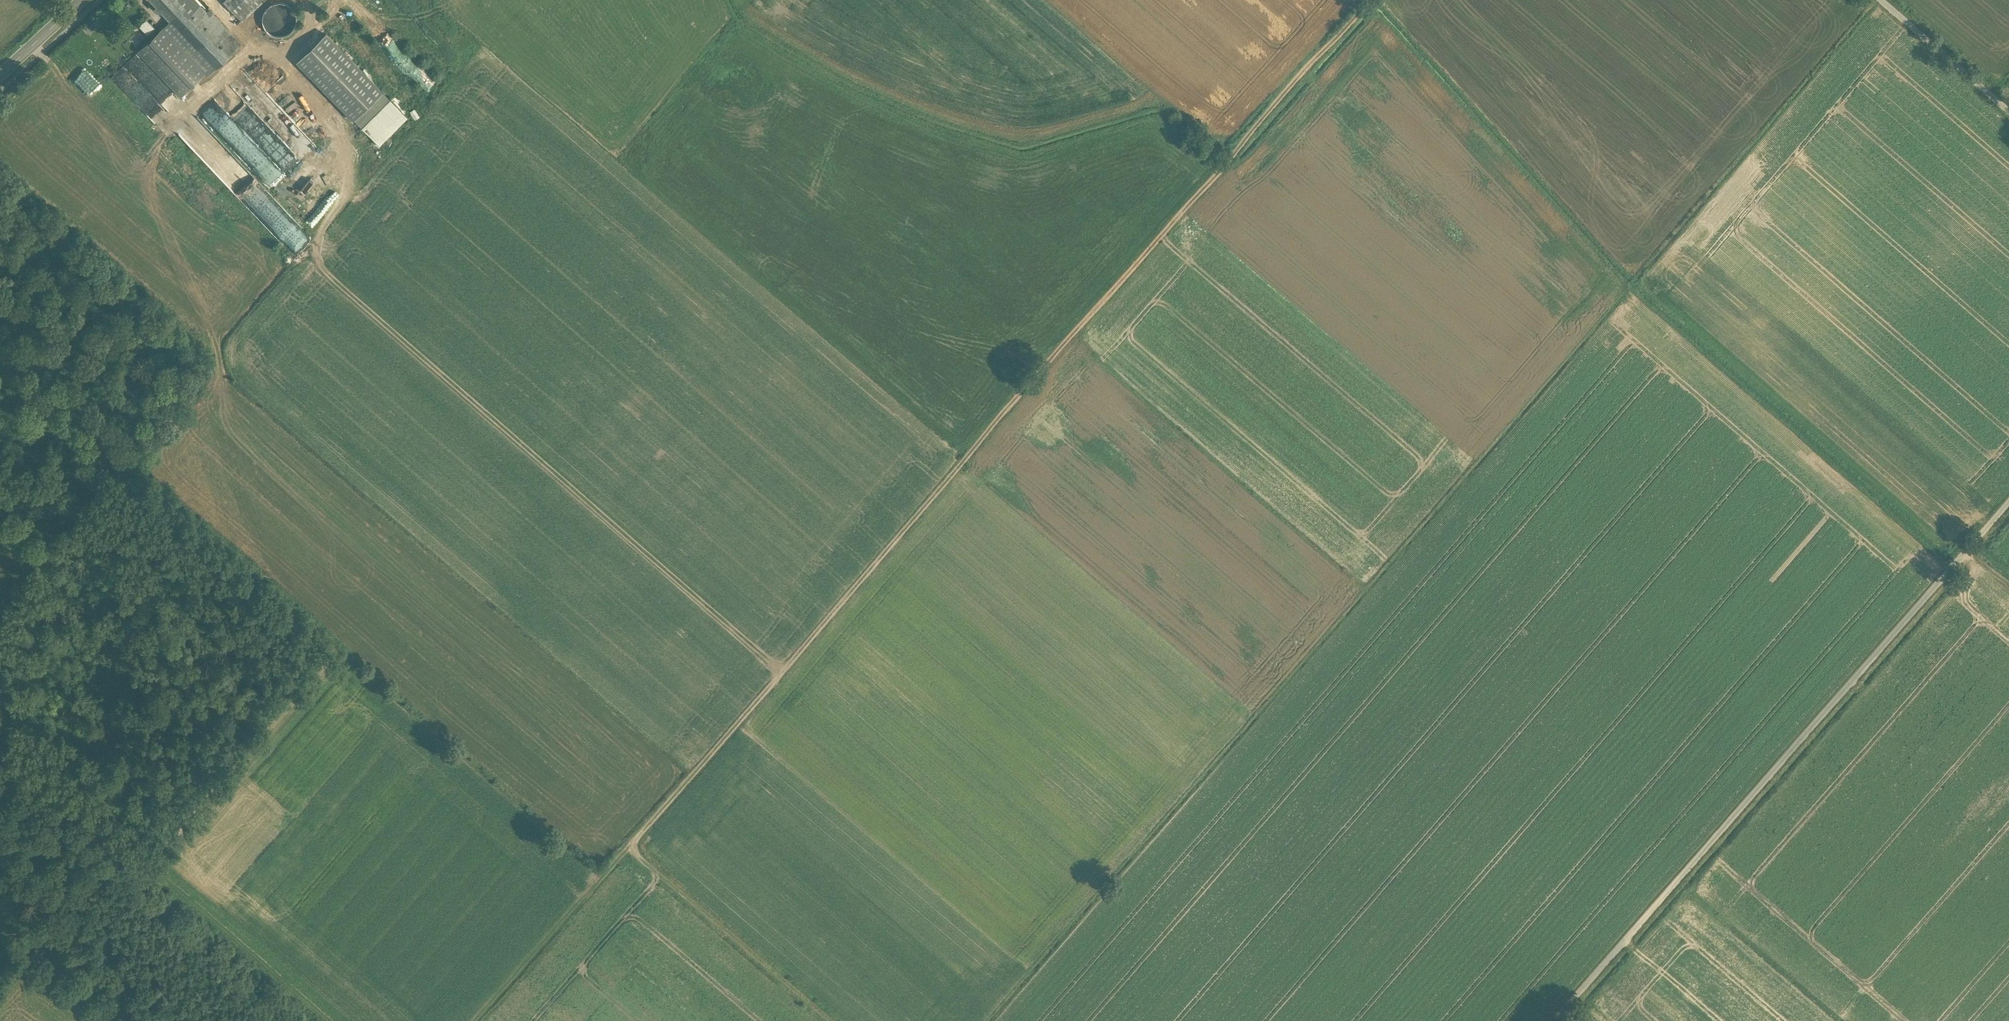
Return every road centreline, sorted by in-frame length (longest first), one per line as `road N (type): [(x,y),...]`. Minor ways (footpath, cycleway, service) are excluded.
road 1 (track): [(832,1020),(642,860),(634,842),(1370,0)]
road 2 (track): [(783,671),(322,268),(313,246),(358,189),(361,171),(280,54)]
road 3 (unclassified): [(1554,1020),(2008,501)]
road 4 (track): [(476,1020),(634,842)]
road 5 (unclassified): [(1882,0),(2008,110)]

